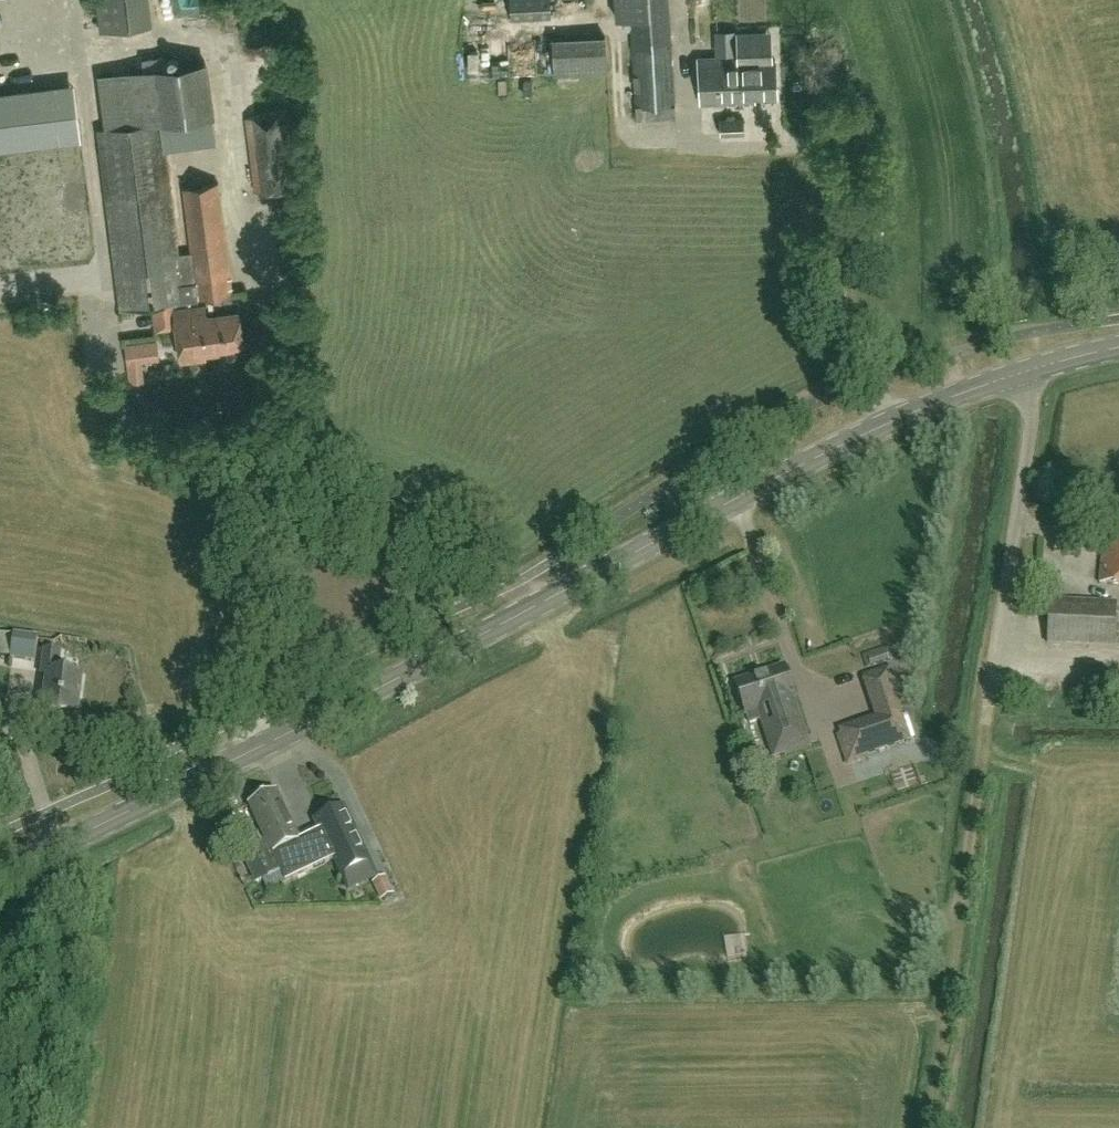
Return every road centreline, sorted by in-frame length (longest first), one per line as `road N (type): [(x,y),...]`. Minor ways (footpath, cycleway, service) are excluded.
road 1 (tertiary): [(0,874),(893,421),(1027,371),(1118,348)]
road 2 (track): [(263,498),(509,586),(536,606),(560,650)]
road 3 (track): [(944,1013),(986,721)]

